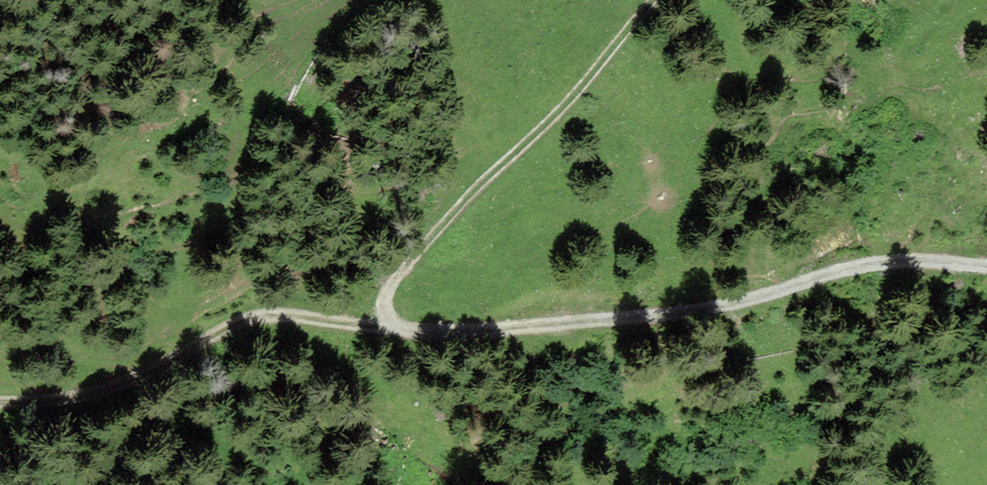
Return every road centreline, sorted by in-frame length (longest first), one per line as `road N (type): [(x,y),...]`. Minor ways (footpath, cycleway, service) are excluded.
road 1 (track): [(0,402),(92,391),(276,314),(466,334),(685,311),(913,257),(986,267)]
road 2 (track): [(392,331),(385,302),(436,239),(588,88),(661,0)]

